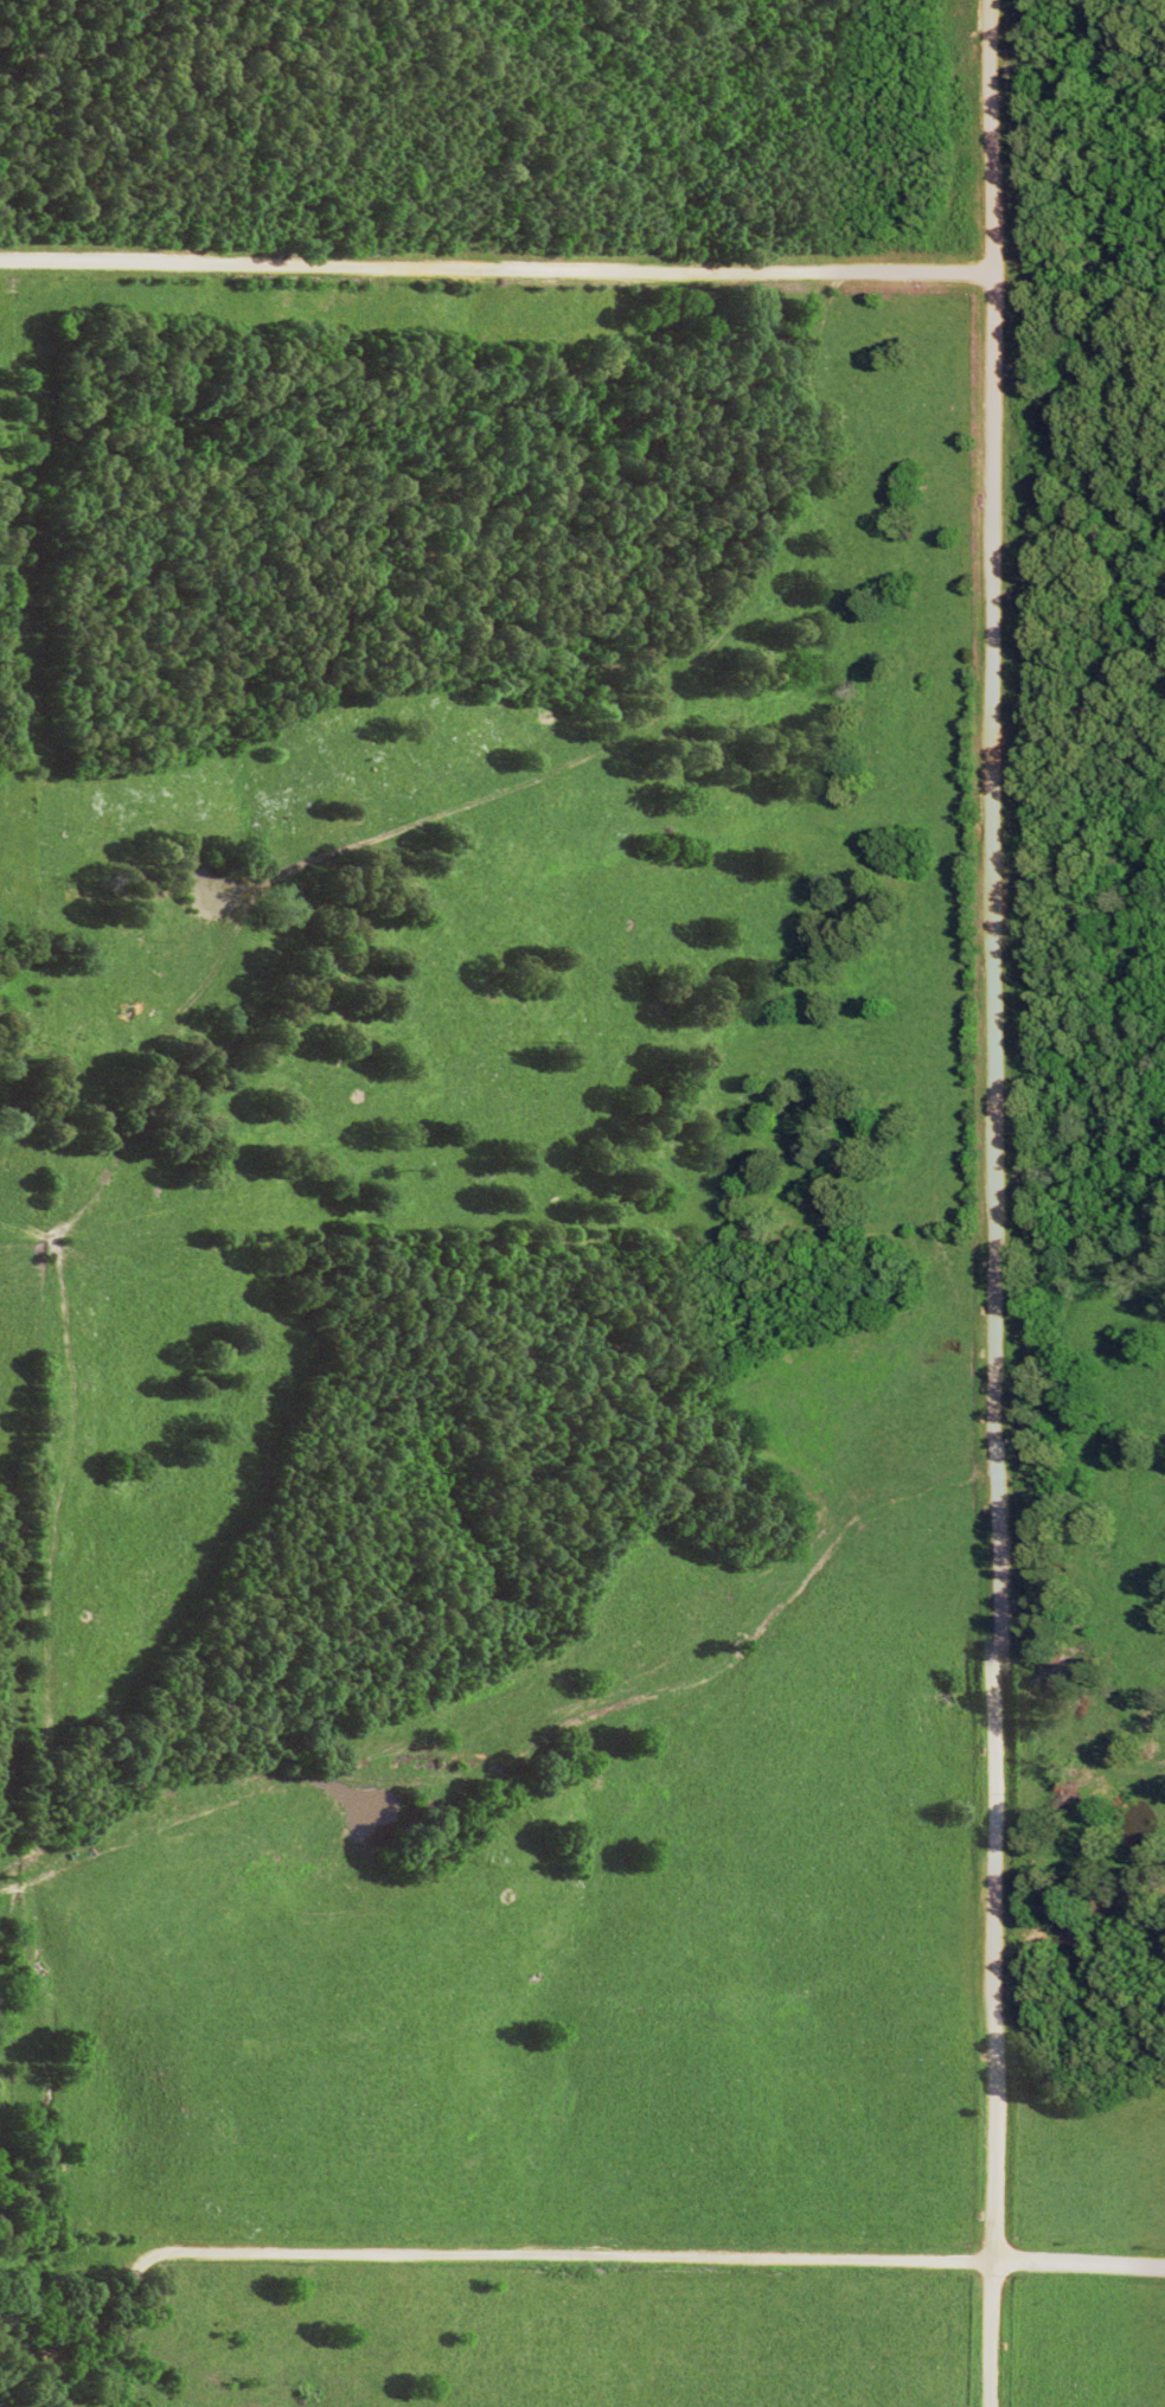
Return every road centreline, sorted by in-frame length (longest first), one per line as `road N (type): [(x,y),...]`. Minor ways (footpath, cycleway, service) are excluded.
road 1 (residential): [(987,2406),(988,0)]
road 2 (residential): [(0,2341),(51,2355),(84,2334),(145,2259),(186,2252),(1164,2266)]
road 3 (residential): [(990,271),(0,259)]

